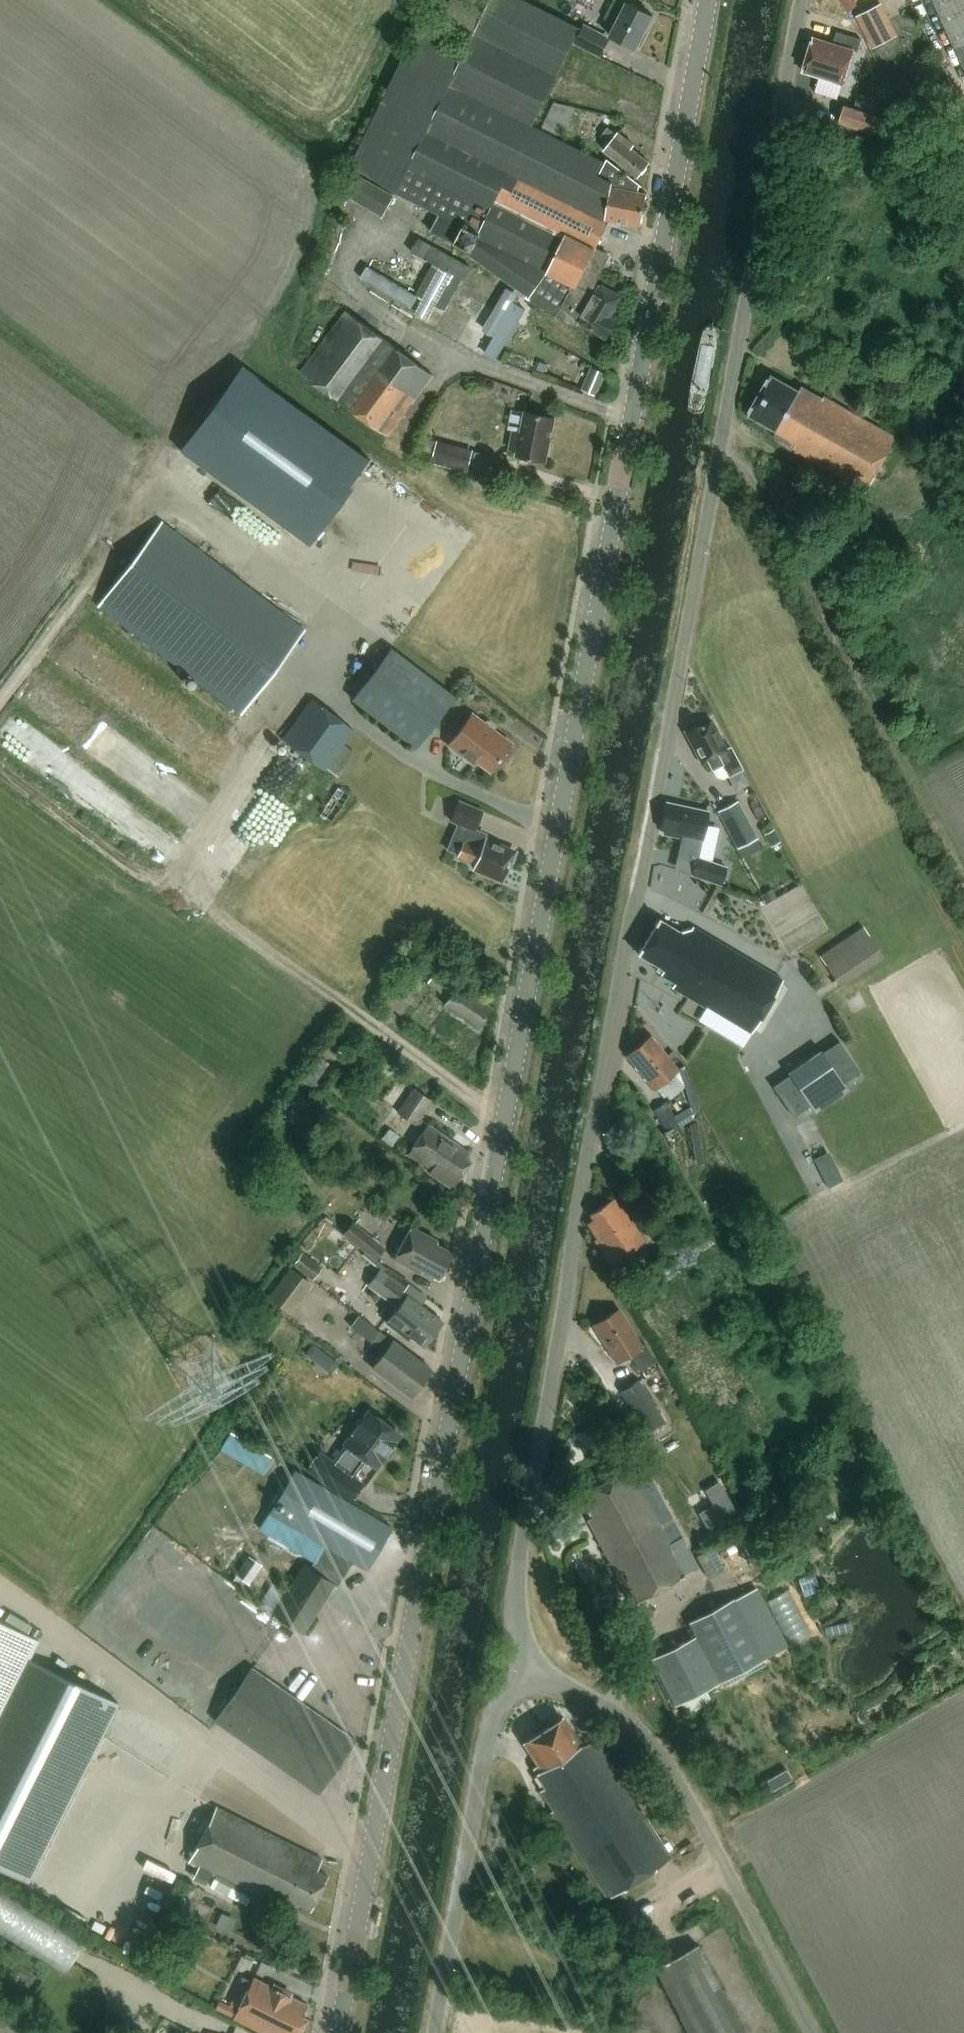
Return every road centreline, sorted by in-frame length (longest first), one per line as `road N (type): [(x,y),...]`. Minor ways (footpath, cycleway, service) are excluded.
road 1 (tertiary): [(338,2032),(643,403),(708,0)]
road 2 (unclassified): [(533,1675),(516,1630),(514,1593),(801,0)]
road 3 (track): [(503,1122),(188,896),(139,873),(0,768)]
road 4 (unclassified): [(812,2032),(670,1768),(636,1725),(533,1675)]
road 5 (unclassified): [(437,2032),(490,1724),(503,1699),(533,1675)]
road 6 (track): [(0,709),(84,600)]

